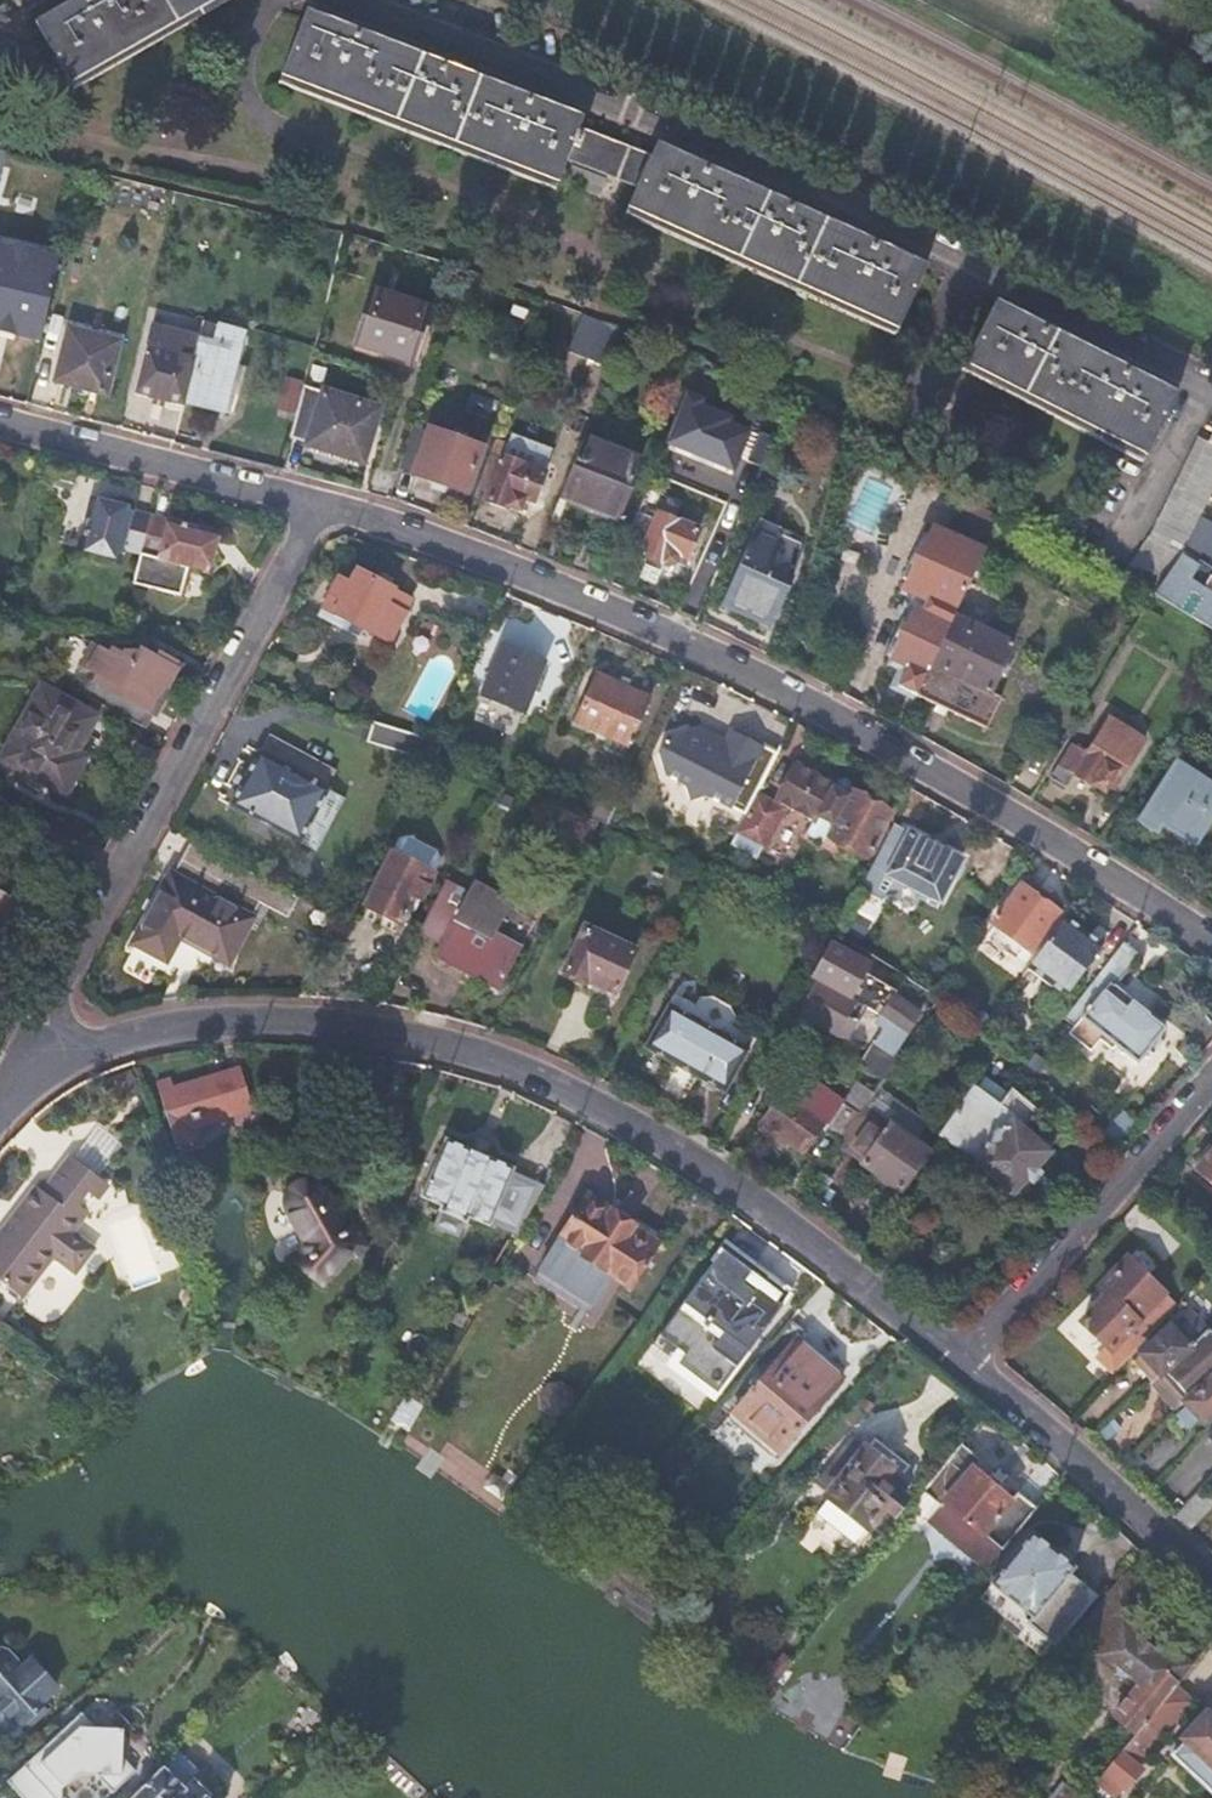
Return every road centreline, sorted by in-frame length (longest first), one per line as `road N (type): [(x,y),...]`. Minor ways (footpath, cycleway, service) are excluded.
road 1 (residential): [(962,1358),(732,1181),(543,1076),(430,1041),(291,1024),(178,1024),(32,1075)]
road 2 (residential): [(1211,943),(1153,900),(875,737),(673,637),(409,529),(323,508)]
road 3 (residential): [(1211,388),(806,187),(340,0)]
road 4 (residential): [(323,508),(57,997),(32,1075)]
road 5 (residential): [(1211,1078),(962,1358)]
road 6 (residential): [(1211,1590),(962,1358)]
road 7 (residential): [(323,508),(0,424)]

